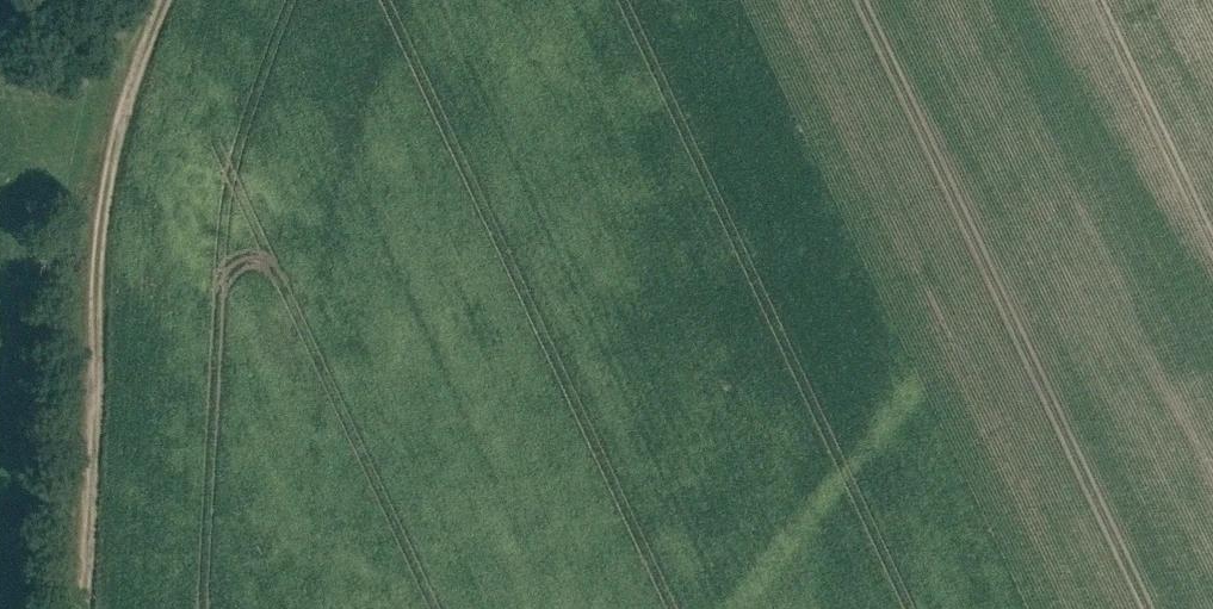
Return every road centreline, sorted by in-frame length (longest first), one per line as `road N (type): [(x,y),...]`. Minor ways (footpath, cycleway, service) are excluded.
road 1 (track): [(165,0),(109,158),(86,306),(75,608)]

